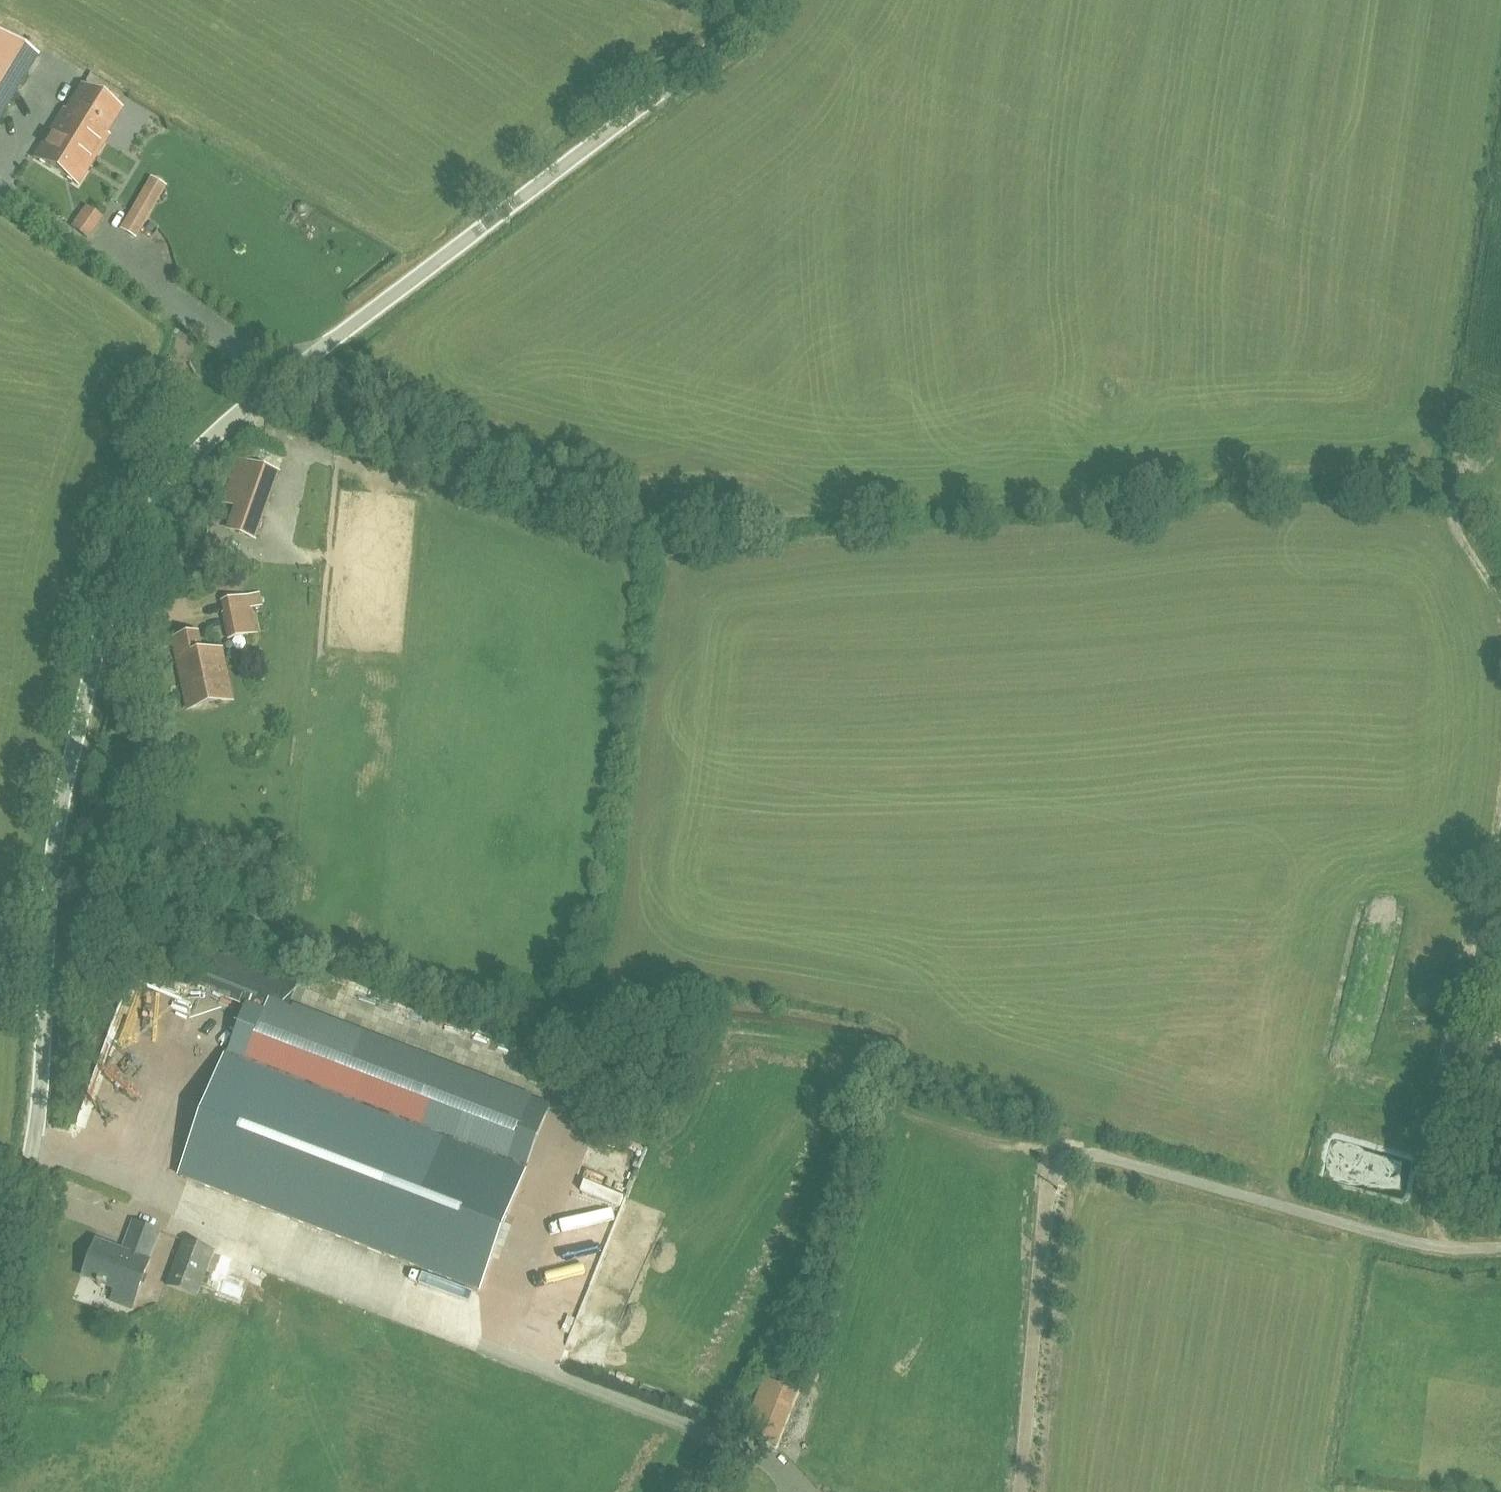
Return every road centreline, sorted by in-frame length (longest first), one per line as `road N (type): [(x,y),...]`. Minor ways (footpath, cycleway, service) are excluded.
road 1 (unclassified): [(0,1254),(27,1150),(56,815),(105,615),(169,493),(234,421),(653,101),(759,0)]
road 2 (unclassified): [(1500,1246),(1396,1238),(1095,1152),(1059,1165),(1049,1180)]

